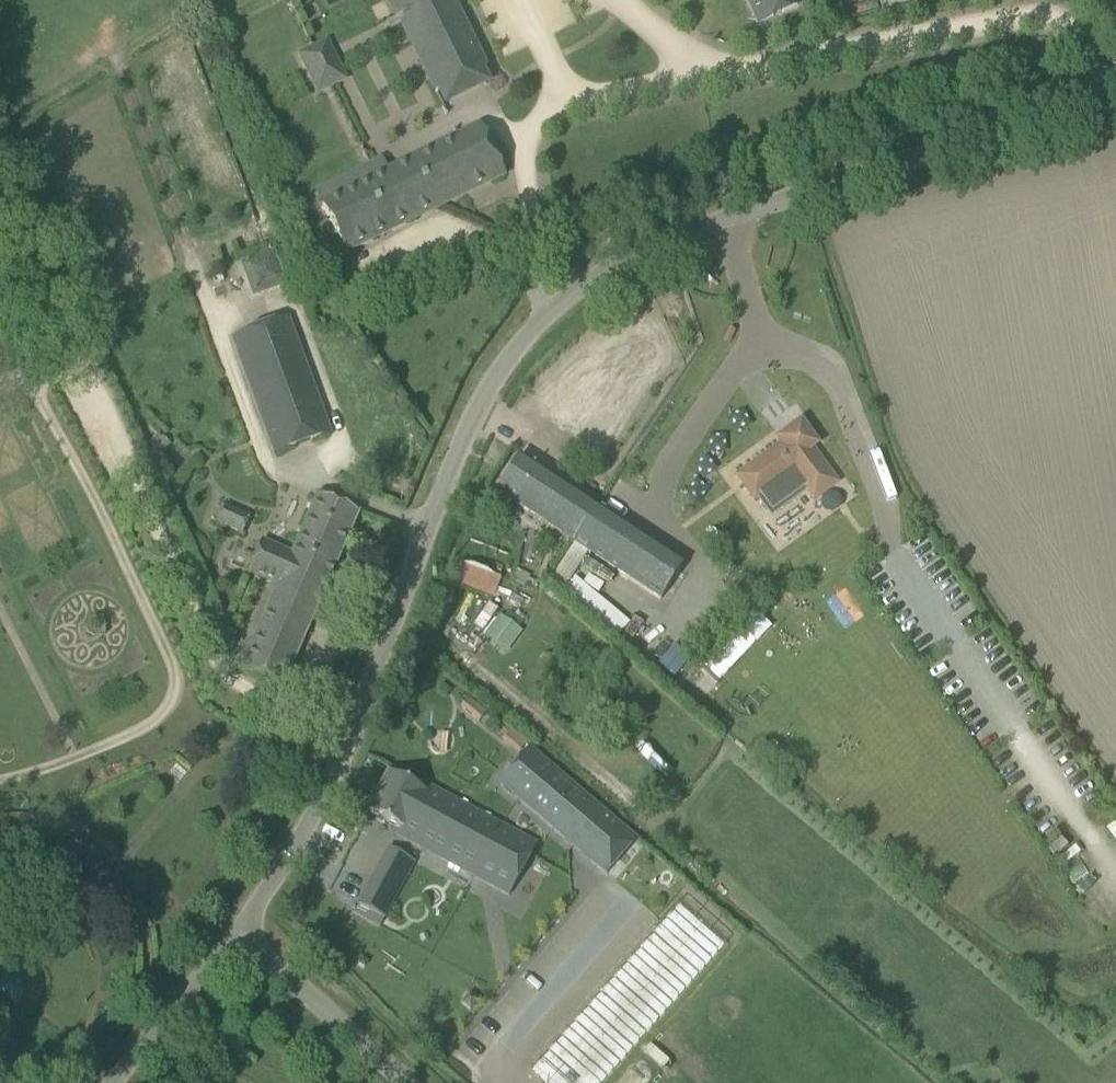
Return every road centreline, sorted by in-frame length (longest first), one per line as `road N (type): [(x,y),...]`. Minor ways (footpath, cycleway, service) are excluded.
road 1 (unclassified): [(236,929),(325,793),(478,408),(525,334),(559,300),(663,237),(1115,97)]
road 2 (unclassified): [(412,1082),(236,929)]
road 3 (unclassified): [(108,1082),(236,929)]

